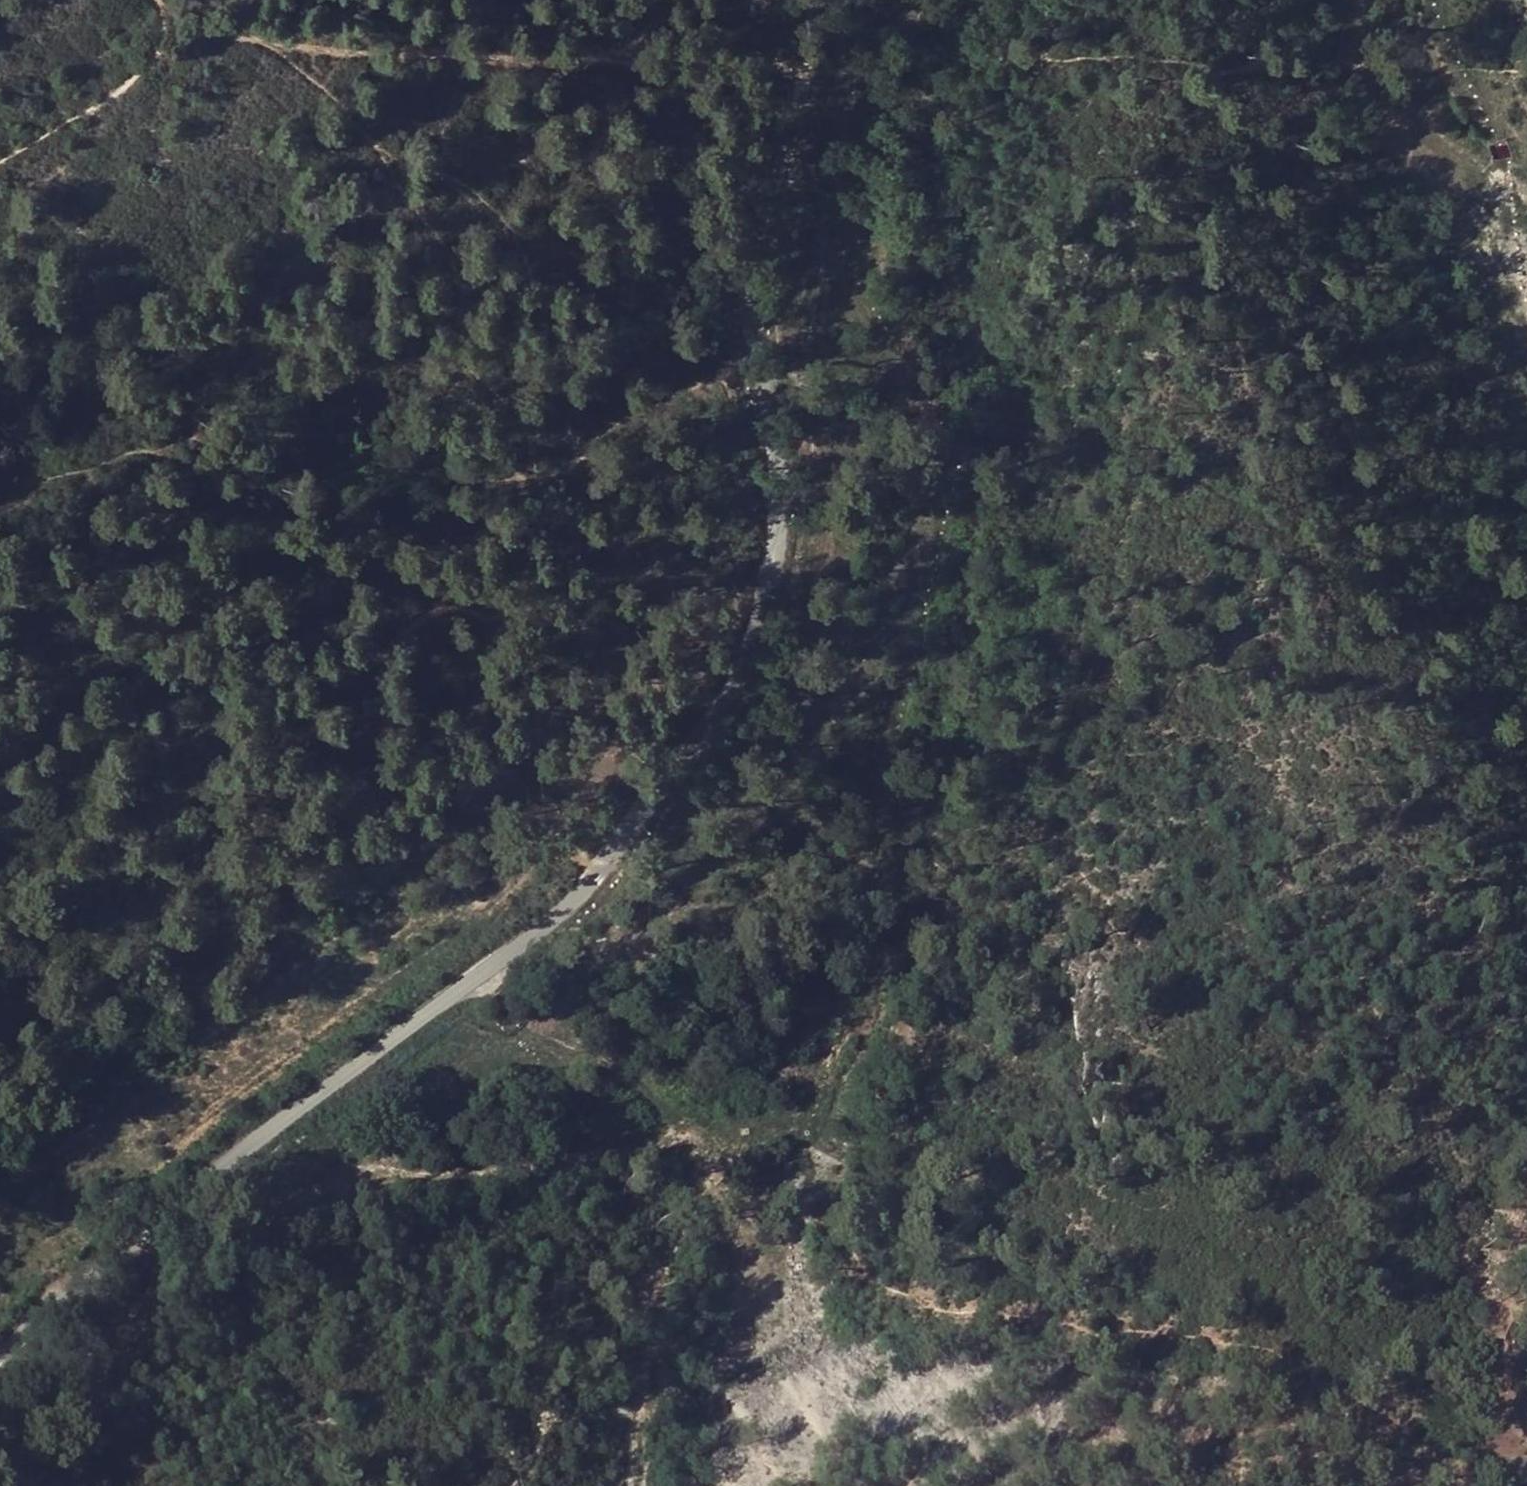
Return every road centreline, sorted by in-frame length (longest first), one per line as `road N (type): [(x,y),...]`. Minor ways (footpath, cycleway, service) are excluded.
road 1 (residential): [(0,1350),(212,1171),(563,921),(720,747),(766,642),(792,478),(763,313),(779,167),(823,0)]
road 2 (track): [(504,963),(618,1069),(717,1215),(799,1312)]

